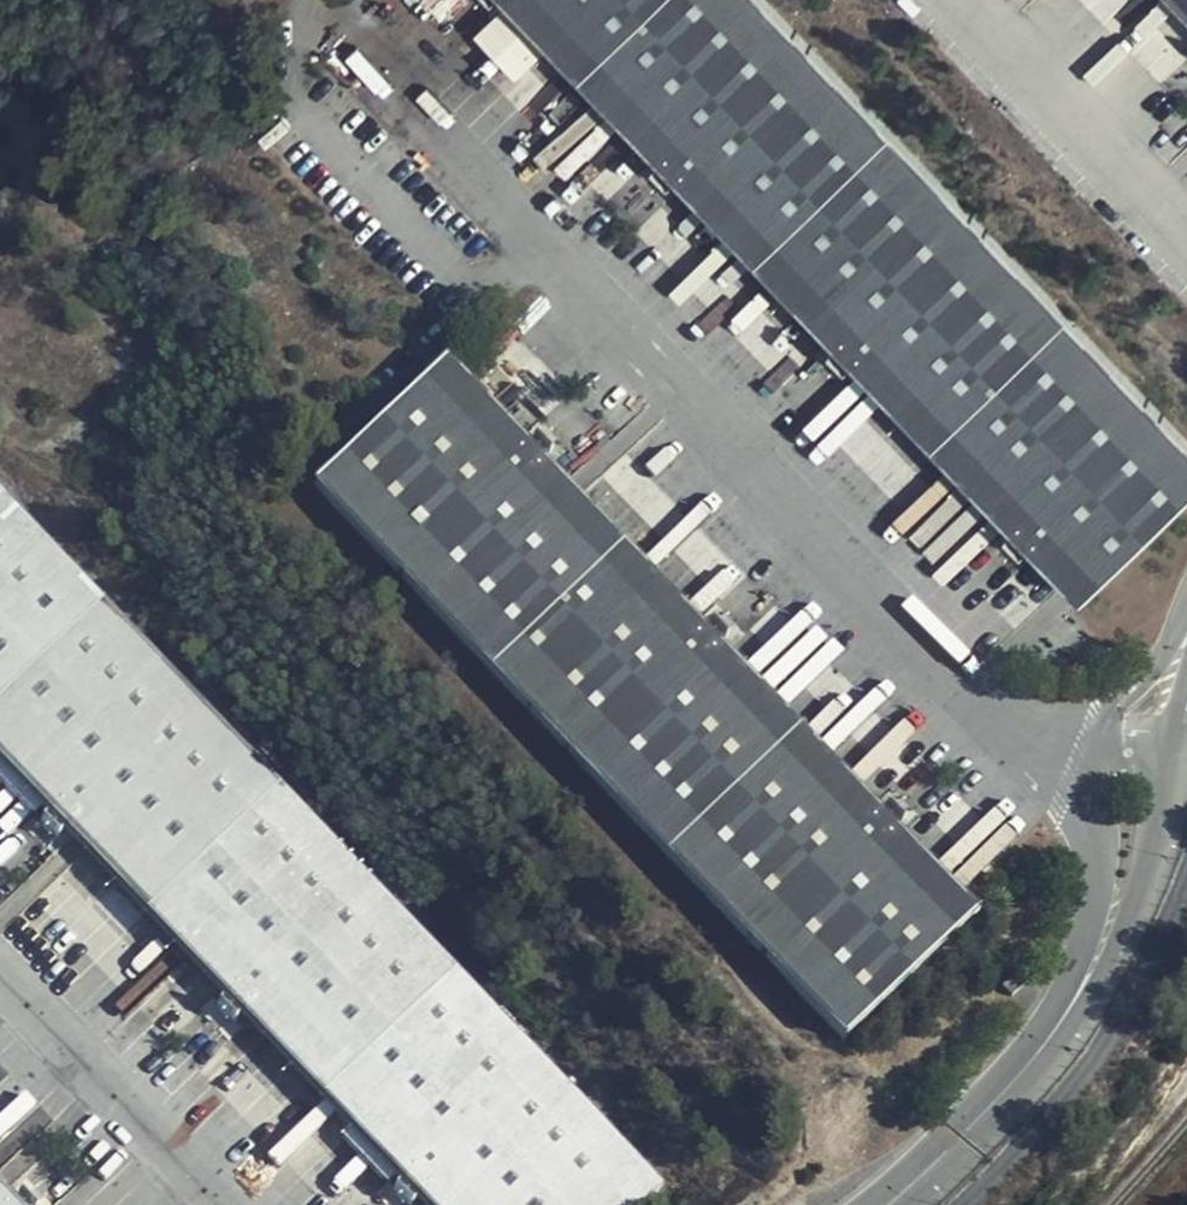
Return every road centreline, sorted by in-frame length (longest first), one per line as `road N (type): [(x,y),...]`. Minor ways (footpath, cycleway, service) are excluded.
road 1 (unclassified): [(1186,606),(1101,739),(1096,839),(1076,950),(1045,1047)]
road 2 (unclassified): [(1045,1047),(1128,932),(1186,713)]
road 3 (unclassified): [(888,1204),(1045,1047)]

